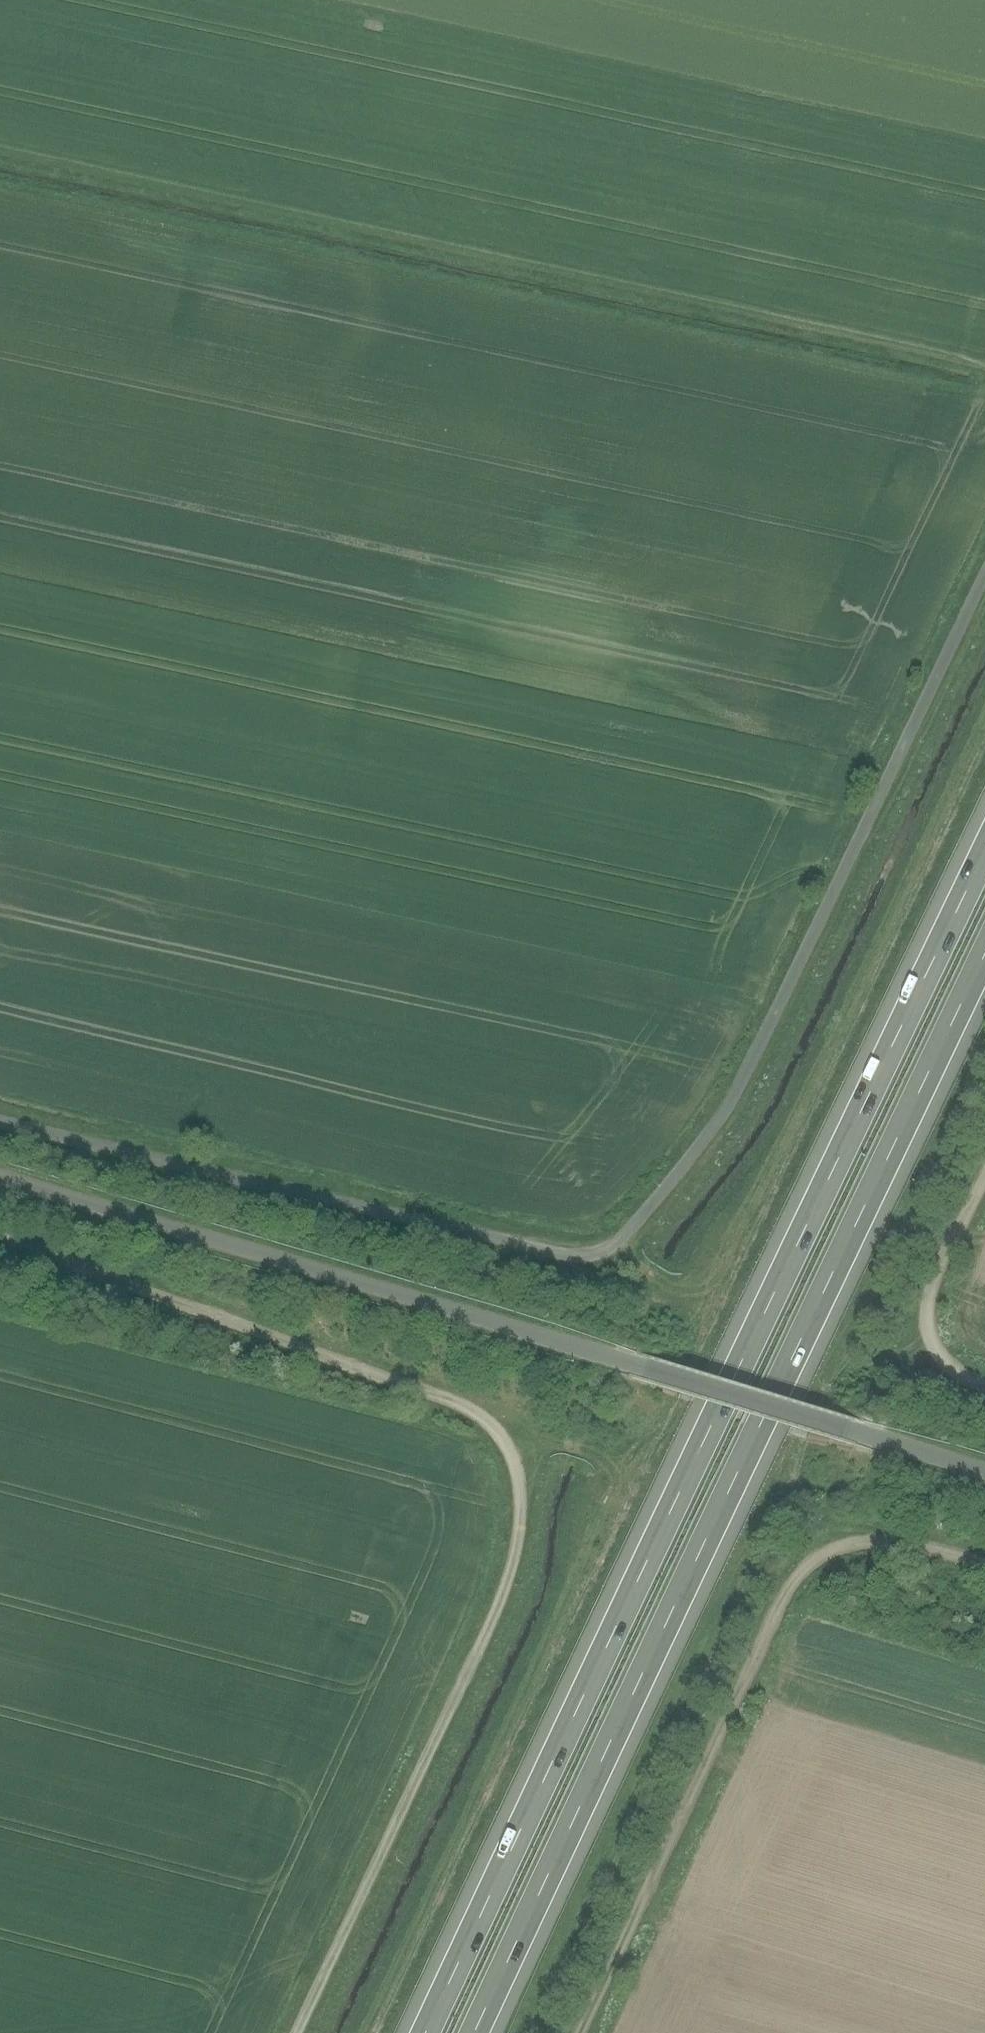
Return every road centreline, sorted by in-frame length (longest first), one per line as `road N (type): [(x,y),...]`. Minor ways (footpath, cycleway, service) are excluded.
road 1 (motorway): [(984,857),(430,2032)]
road 2 (motorway): [(479,2032),(984,960)]
road 3 (track): [(0,1239),(456,1405),(489,1428),(513,1466),(518,1550),(507,1588),(299,2032)]
road 4 (unclassified): [(984,1475),(0,1178)]
road 5 (track): [(984,1566),(860,1546),(813,1567),(794,1587),(584,2032)]
road 6 (track): [(984,1185),(944,1263),(929,1314),(948,1365),(984,1390)]

